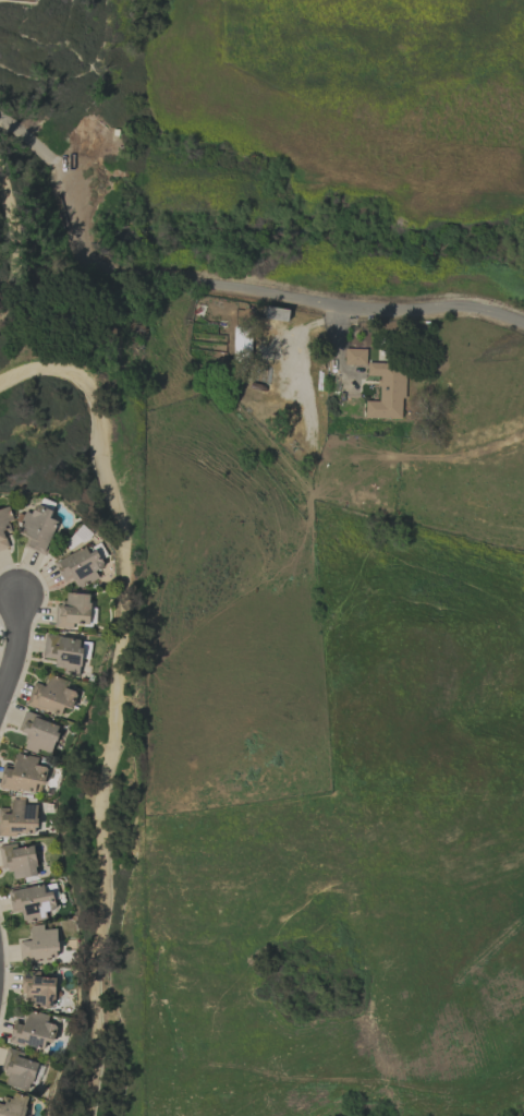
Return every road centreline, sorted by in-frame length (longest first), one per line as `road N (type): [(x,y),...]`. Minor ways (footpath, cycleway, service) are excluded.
road 1 (residential): [(523,324),(459,305),(367,307),(122,273)]

